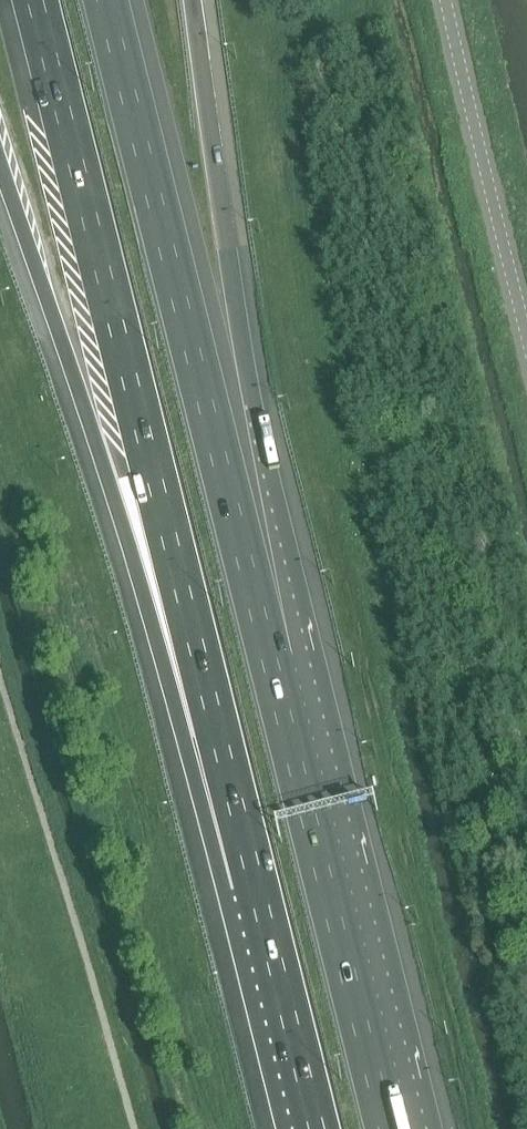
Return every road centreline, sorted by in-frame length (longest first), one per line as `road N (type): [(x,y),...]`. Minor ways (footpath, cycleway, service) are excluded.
road 1 (motorway): [(37,0),(257,884)]
road 2 (motorway): [(0,179),(257,884)]
road 3 (motorway): [(253,593),(105,0)]
road 4 (motorway): [(253,593),(235,297),(191,0)]
road 5 (motorway): [(387,1128),(253,593)]
road 6 (unclassified): [(526,338),(446,0)]
road 7 (motorway): [(257,884),(317,1128)]

